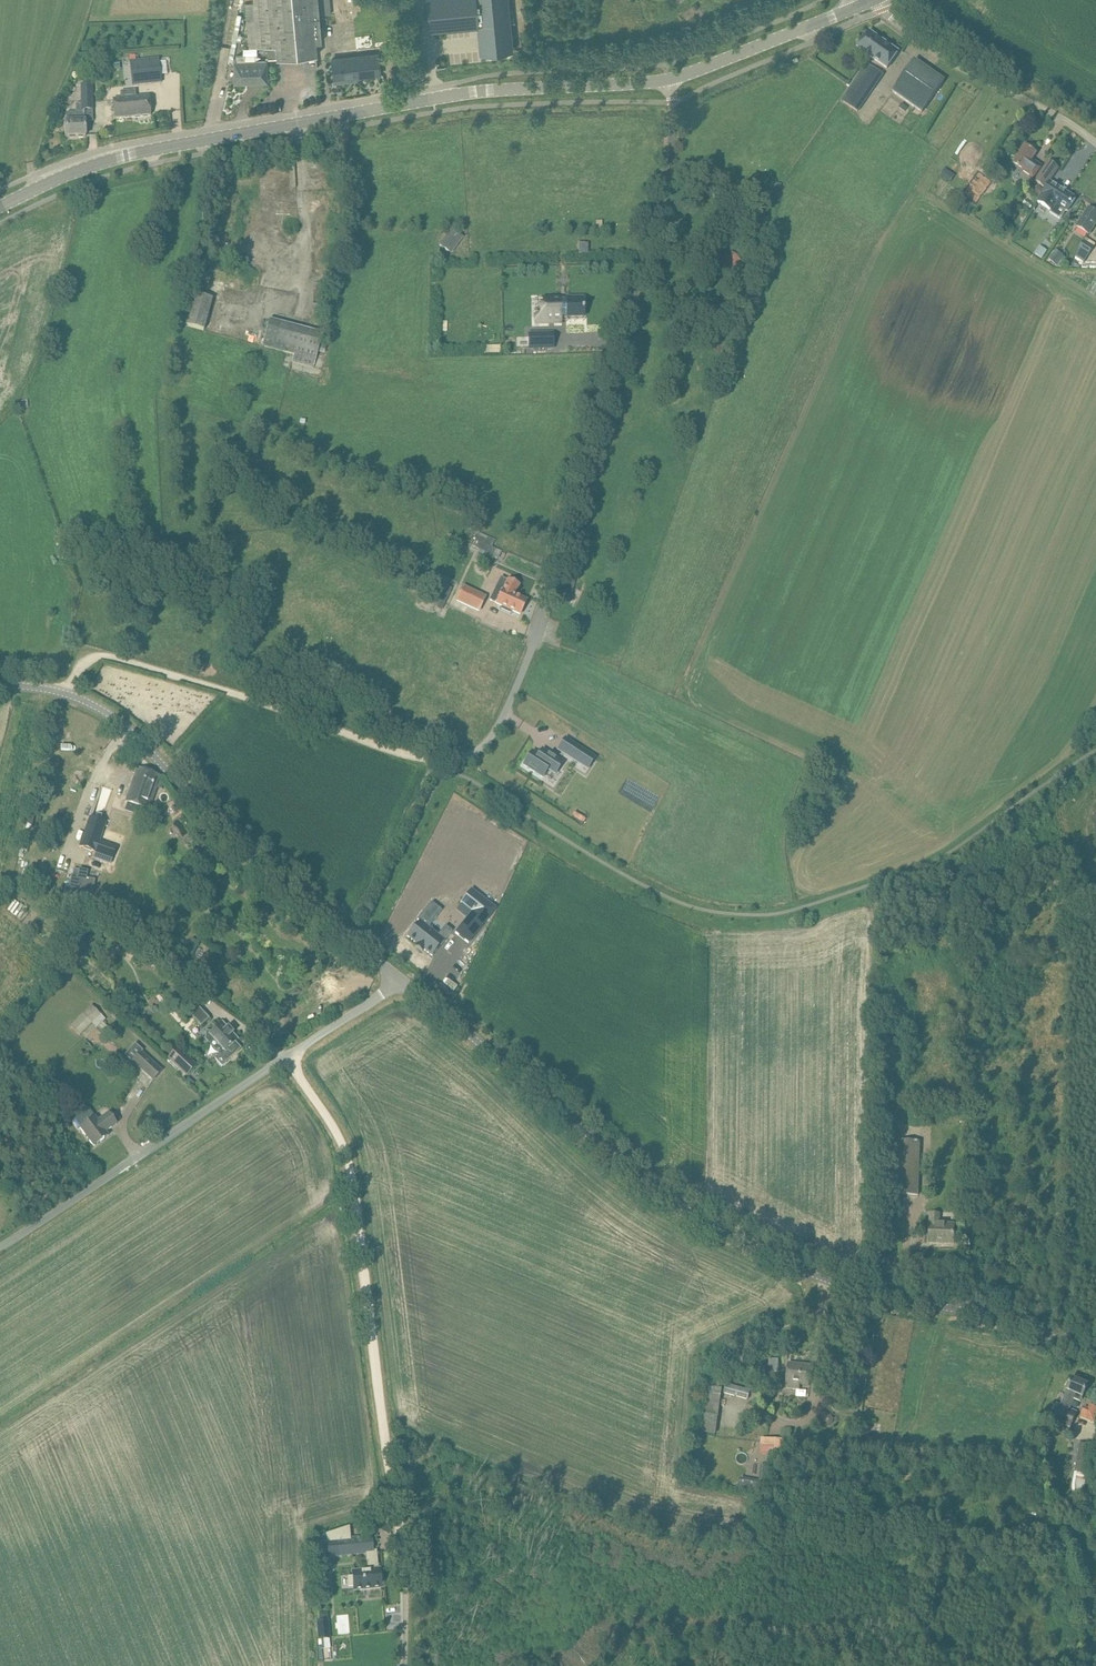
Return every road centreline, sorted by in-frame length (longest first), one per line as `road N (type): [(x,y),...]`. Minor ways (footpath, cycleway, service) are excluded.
road 1 (unclassified): [(398,978),(675,1204),(736,1240),(849,1289),(995,1318),(1095,1357)]
road 2 (unclassified): [(434,763),(483,746),(528,660),(583,439),(664,184),(669,80)]
road 3 (tertiary): [(0,206),(146,151),(456,94),(669,80)]
road 4 (unclassified): [(398,978),(252,860),(117,719),(62,692),(0,683)]
road 5 (unclassified): [(0,1246),(398,978)]
road 6 (track): [(400,1516),(346,1148),(285,1060)]
road 7 (track): [(434,763),(99,656),(84,660),(62,692)]
road 8 (unclassified): [(881,0),(943,57),(1093,141)]
road 9 (tertiary): [(669,80),(856,7)]
road 10 (unclassified): [(403,1665),(400,1516)]

